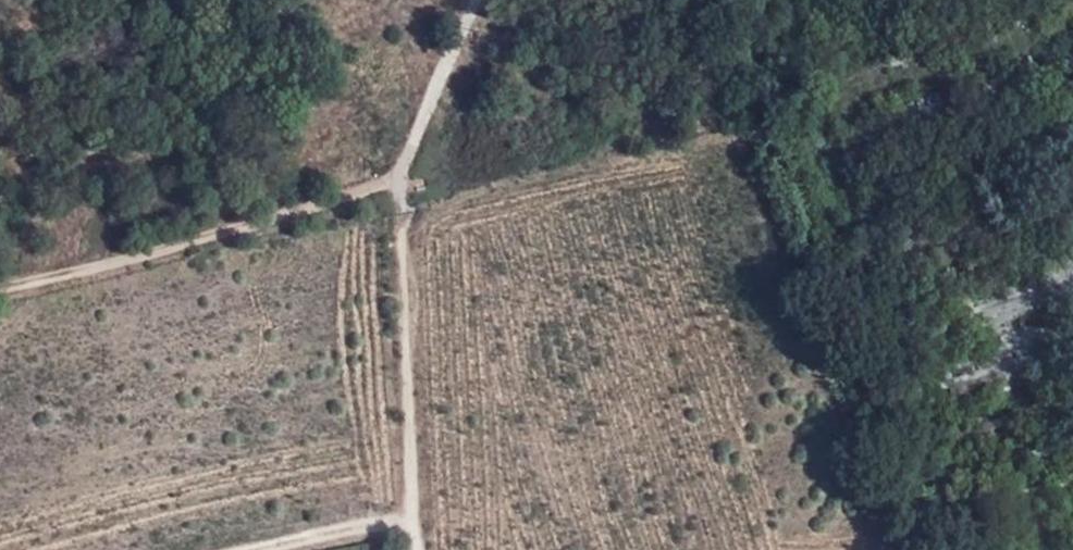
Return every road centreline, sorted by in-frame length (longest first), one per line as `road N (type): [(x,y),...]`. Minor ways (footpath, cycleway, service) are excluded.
road 1 (track): [(0,288),(206,239),(401,173)]
road 2 (residential): [(474,0),(401,173),(399,205)]
road 3 (track): [(235,549),(315,526),(387,519),(411,527)]

